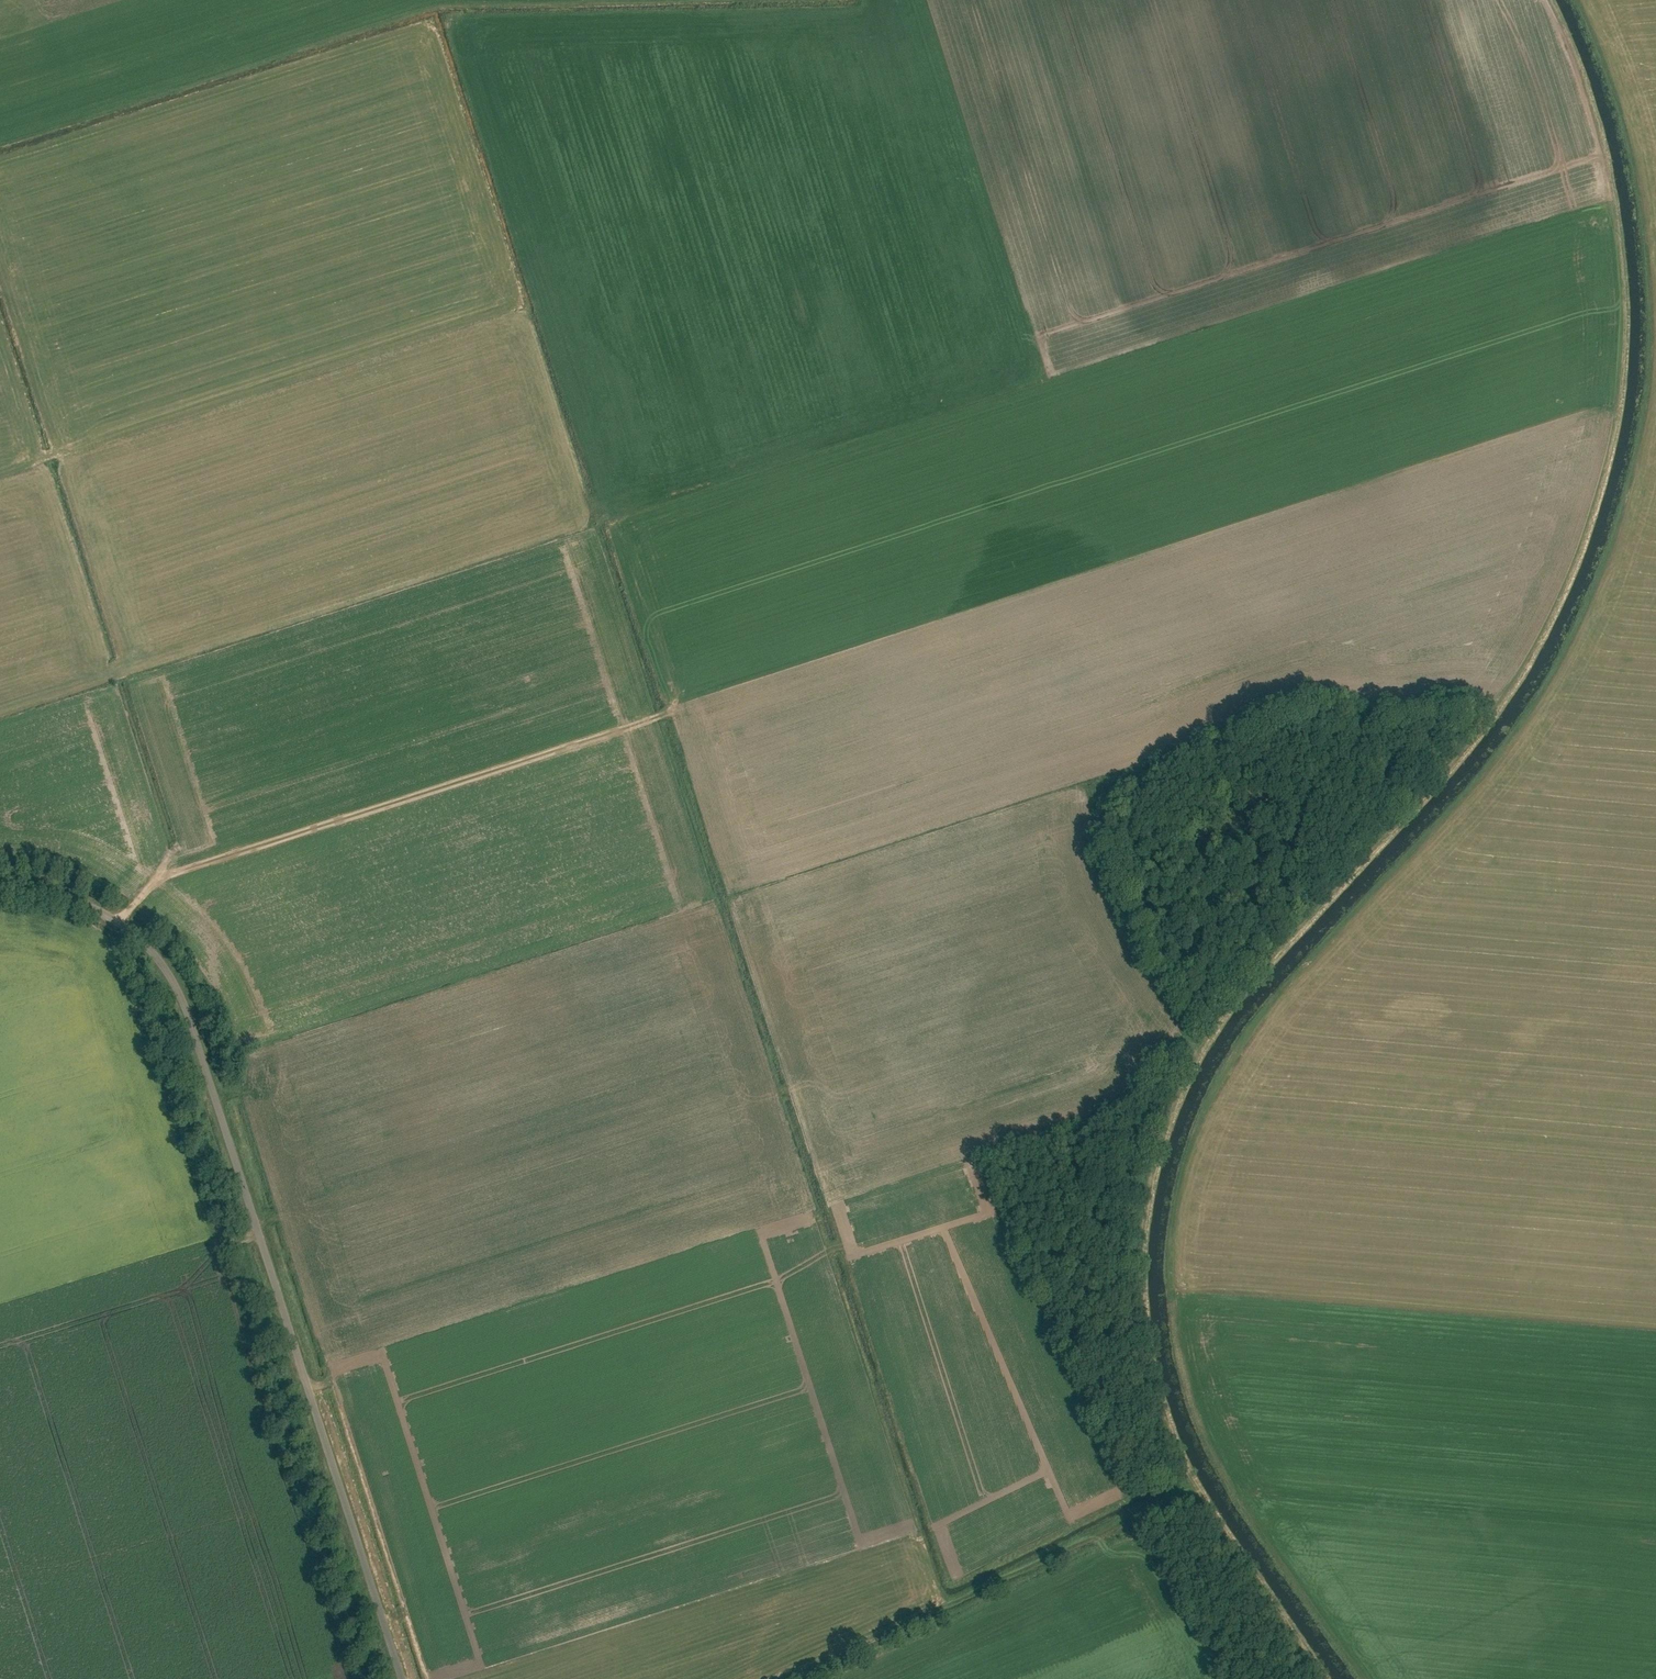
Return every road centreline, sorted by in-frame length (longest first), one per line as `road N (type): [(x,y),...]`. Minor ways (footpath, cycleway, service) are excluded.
road 1 (unclassified): [(403,1678),(169,975),(96,907),(0,889)]
road 2 (track): [(792,1678),(1199,1488)]

